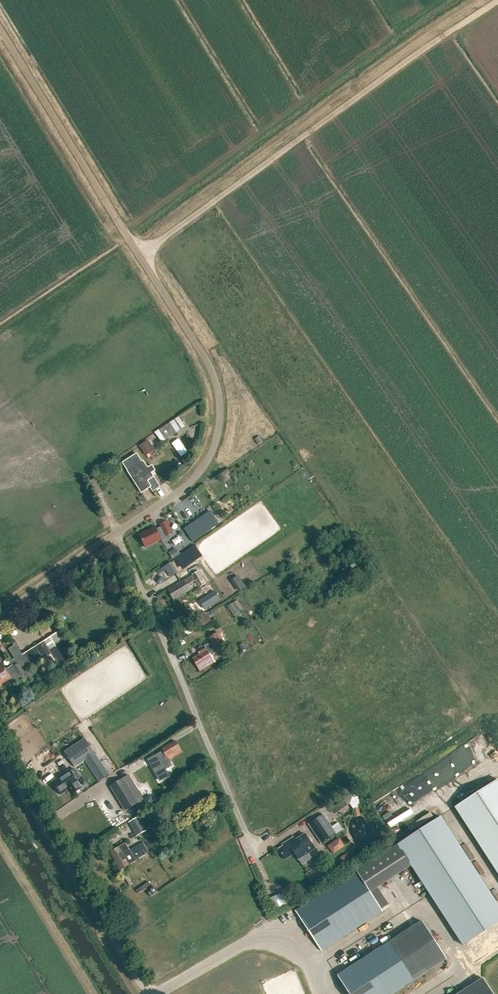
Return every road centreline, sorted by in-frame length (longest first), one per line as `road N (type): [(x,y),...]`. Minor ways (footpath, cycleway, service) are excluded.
road 1 (unclassified): [(116,533),(204,466),(221,417),(216,383),(0,30)]
road 2 (track): [(139,255),(497,1)]
road 3 (unclassified): [(247,837),(116,533)]
road 4 (unclassified): [(148,993),(0,754)]
road 5 (unclassified): [(116,533),(0,618)]

